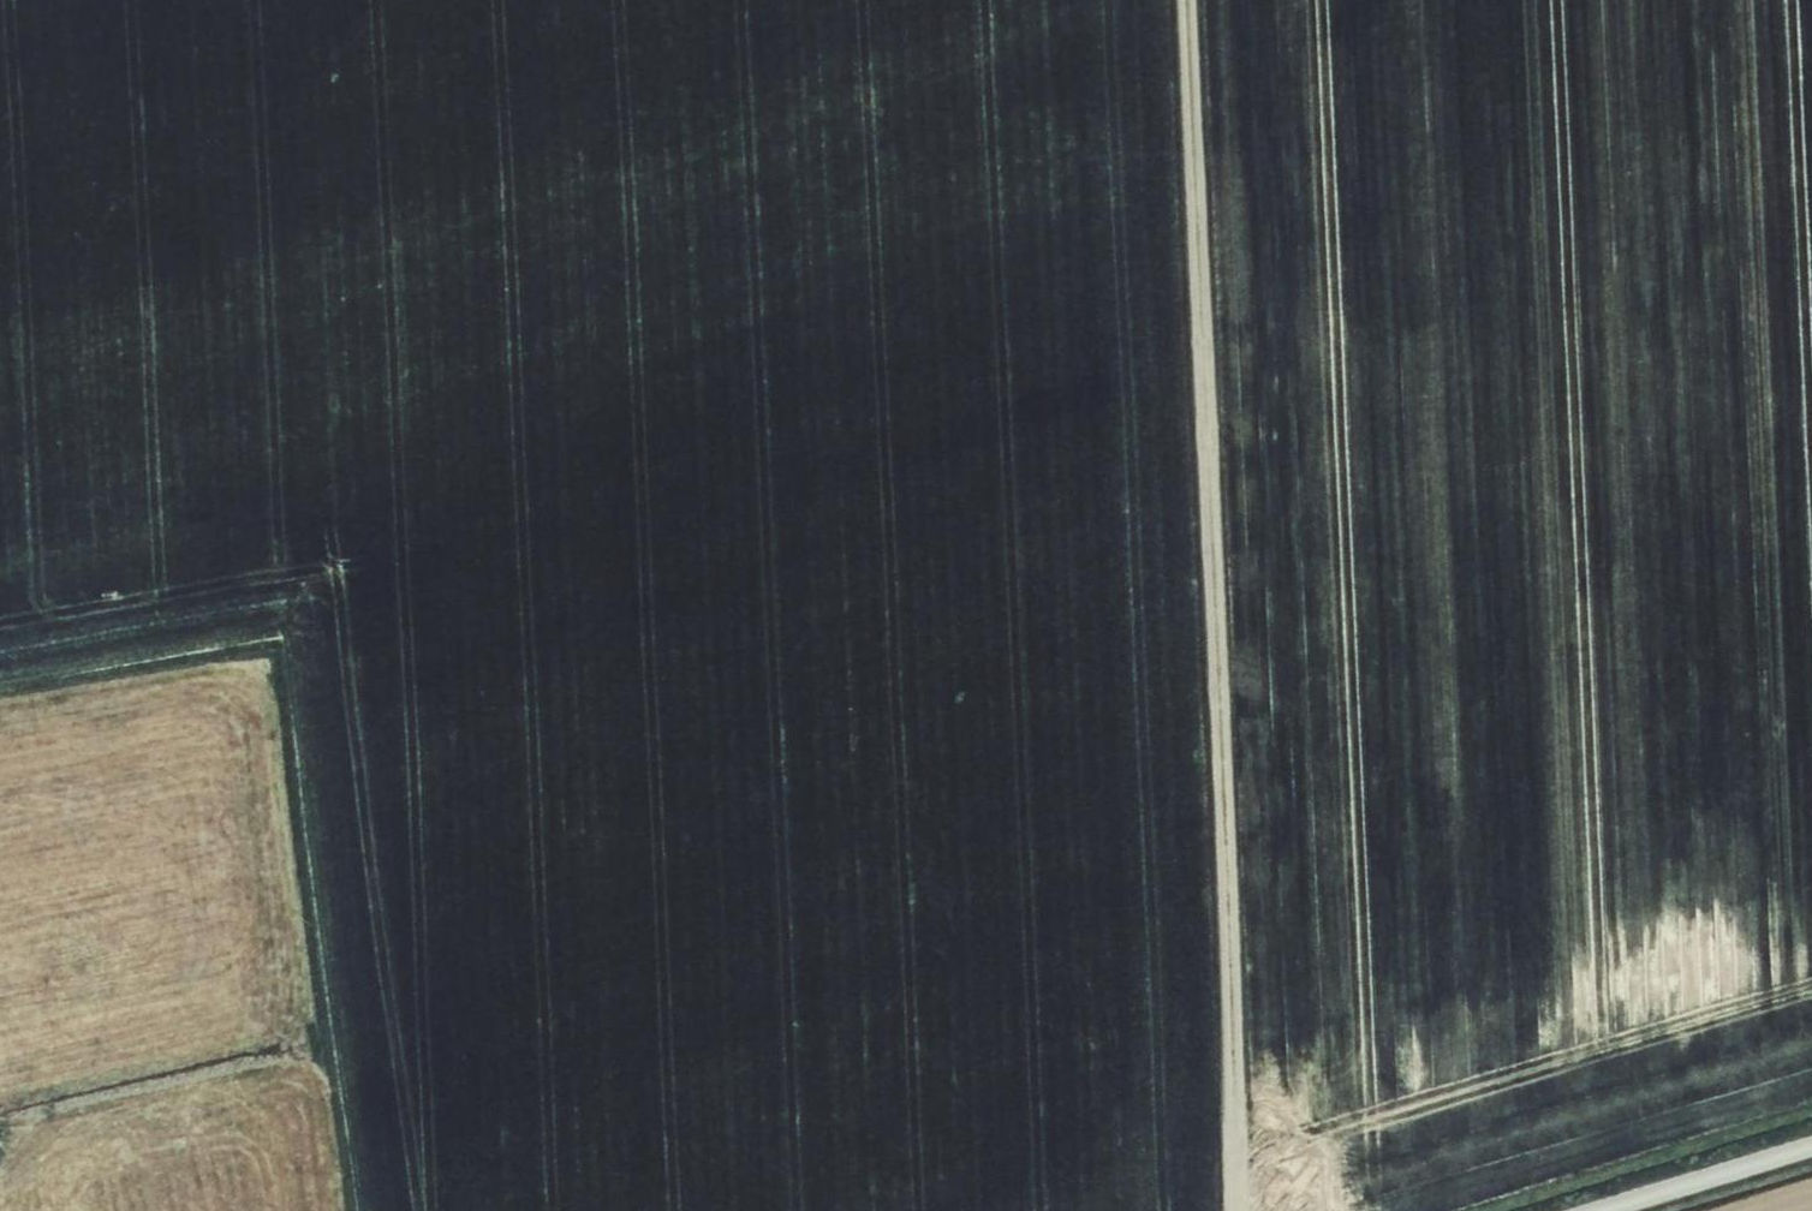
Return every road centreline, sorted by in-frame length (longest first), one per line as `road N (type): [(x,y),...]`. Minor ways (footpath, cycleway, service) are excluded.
road 1 (track): [(1241,1210),(1188,0)]
road 2 (unclassified): [(1610,1210),(1811,1145)]

